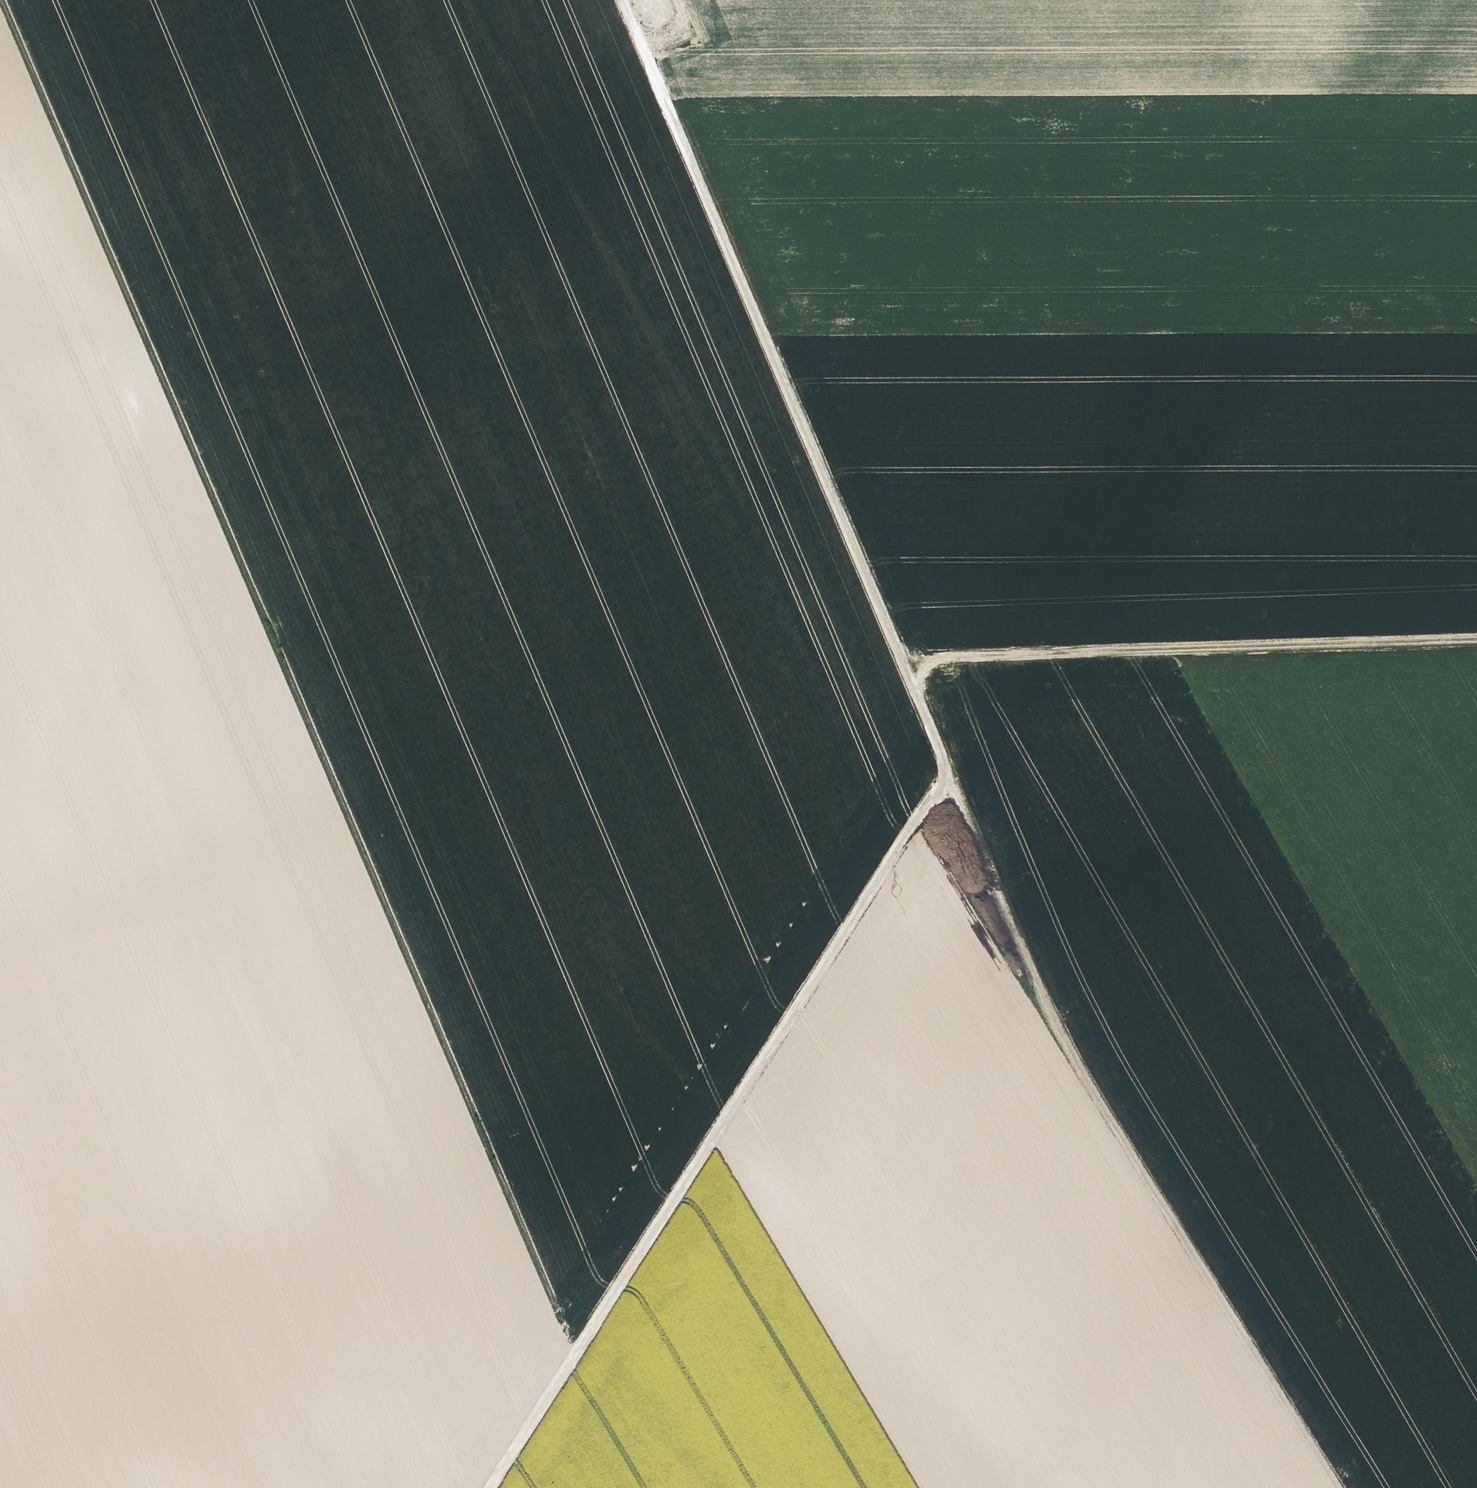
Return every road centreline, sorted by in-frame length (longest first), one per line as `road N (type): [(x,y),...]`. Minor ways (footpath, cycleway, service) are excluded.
road 1 (track): [(681,0),(690,22),(640,46),(1049,1000),(1337,1487)]
road 2 (track): [(488,1487),(950,774)]
road 3 (track): [(1476,644),(907,664)]

